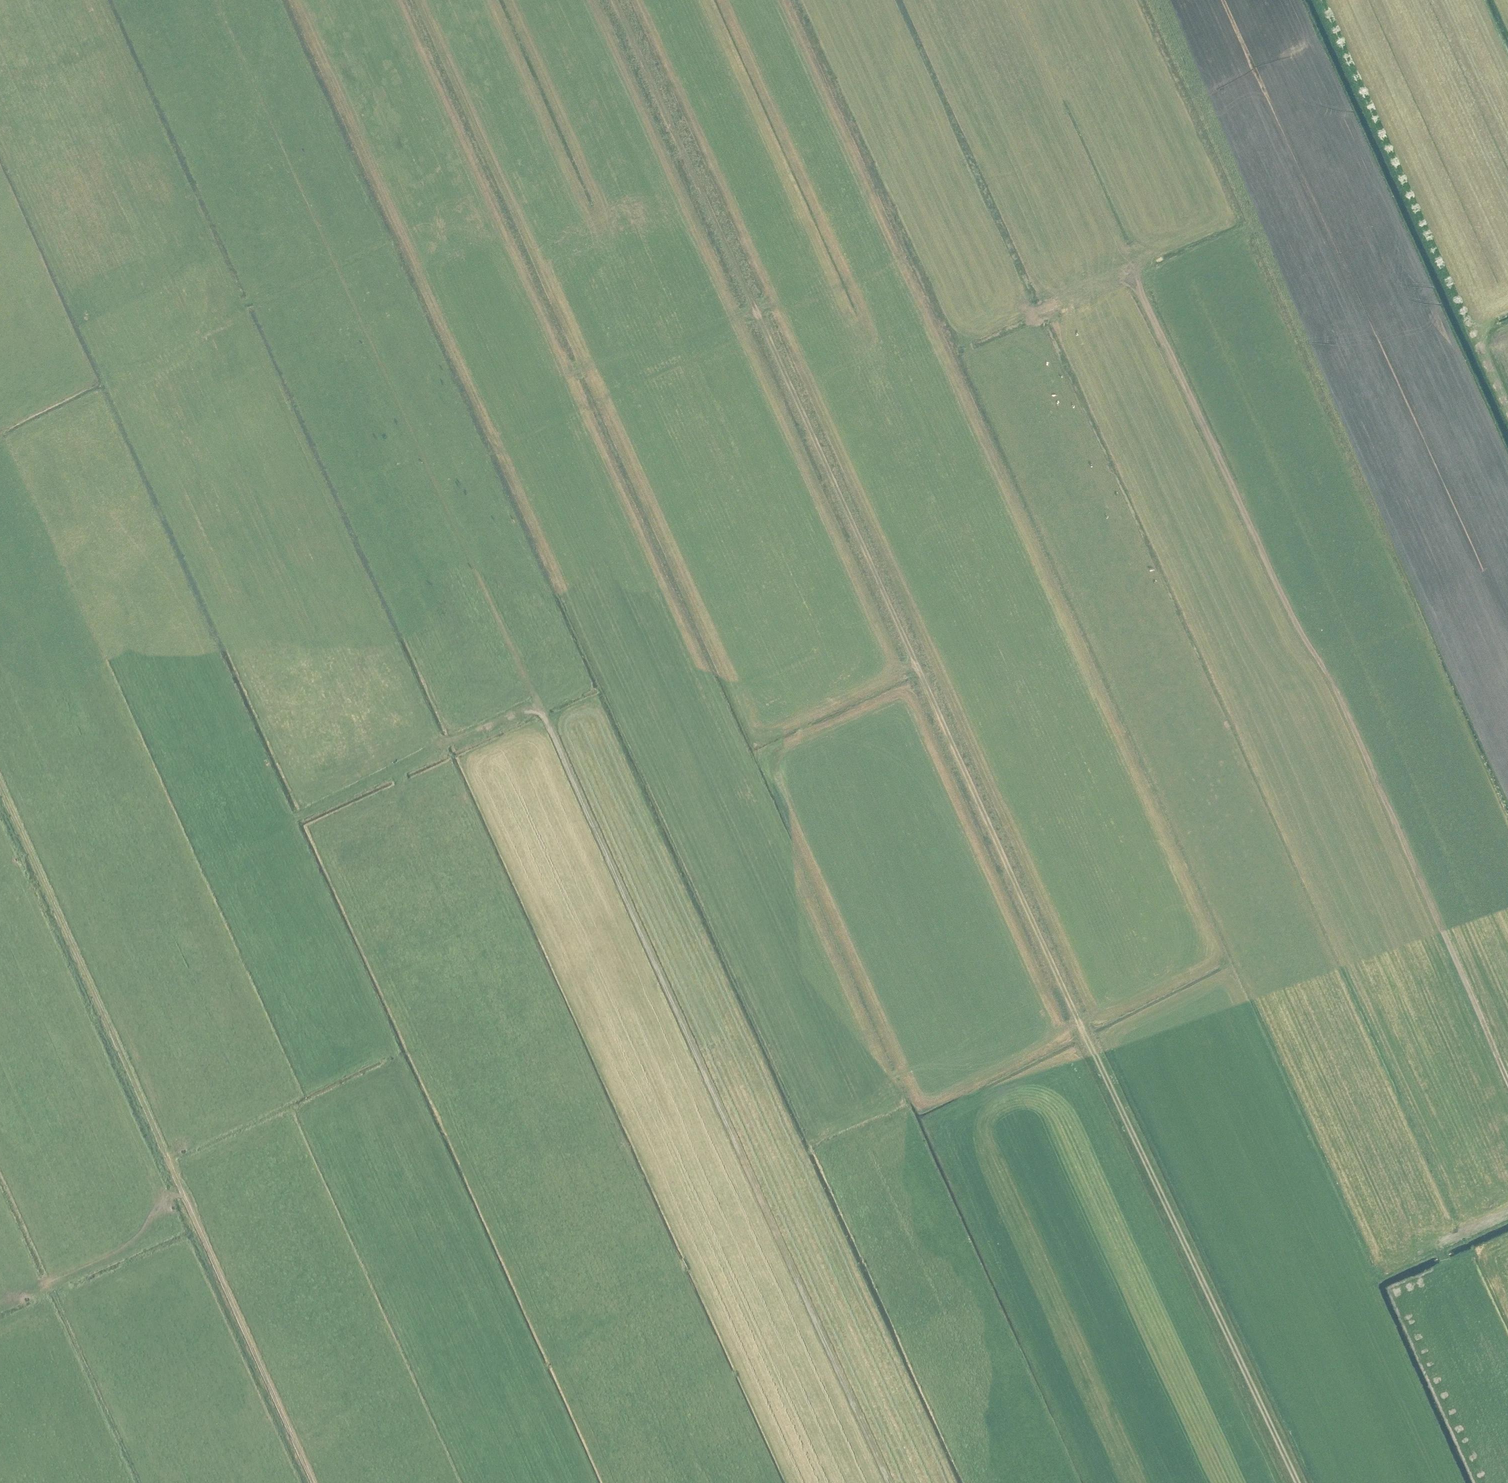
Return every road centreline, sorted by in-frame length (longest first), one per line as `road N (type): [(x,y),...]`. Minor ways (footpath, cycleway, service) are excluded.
road 1 (track): [(615,0),(1299,1482)]
road 2 (track): [(309,1482),(0,791)]

